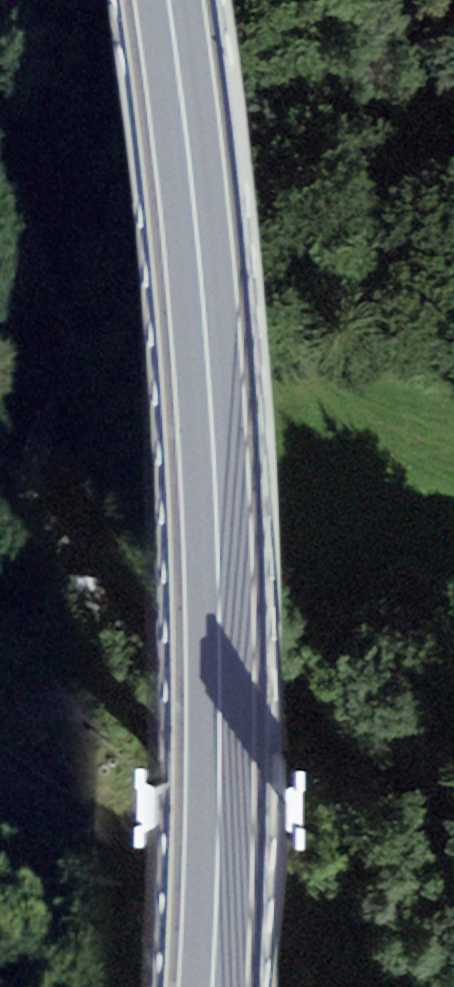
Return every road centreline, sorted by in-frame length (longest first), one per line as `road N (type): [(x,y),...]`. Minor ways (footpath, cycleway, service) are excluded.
road 1 (primary): [(168,0),(200,229),(216,517),(213,986)]
road 2 (track): [(323,986),(0,769)]

